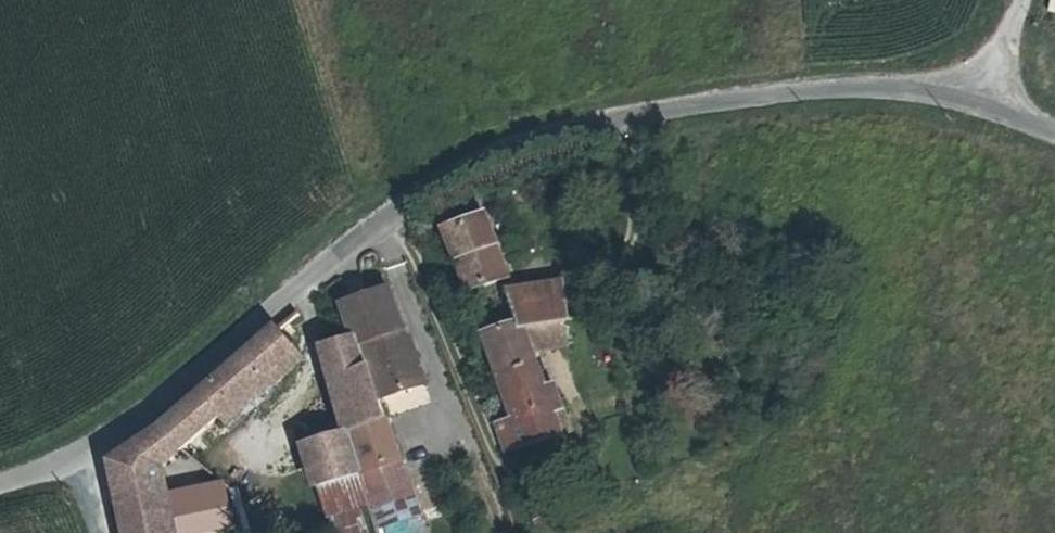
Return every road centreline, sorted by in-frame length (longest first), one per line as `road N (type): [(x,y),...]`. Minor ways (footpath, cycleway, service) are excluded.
road 1 (unclassified): [(982,102),(917,91),(795,92),(641,112),(507,147),(415,198),(81,454),(0,483)]

